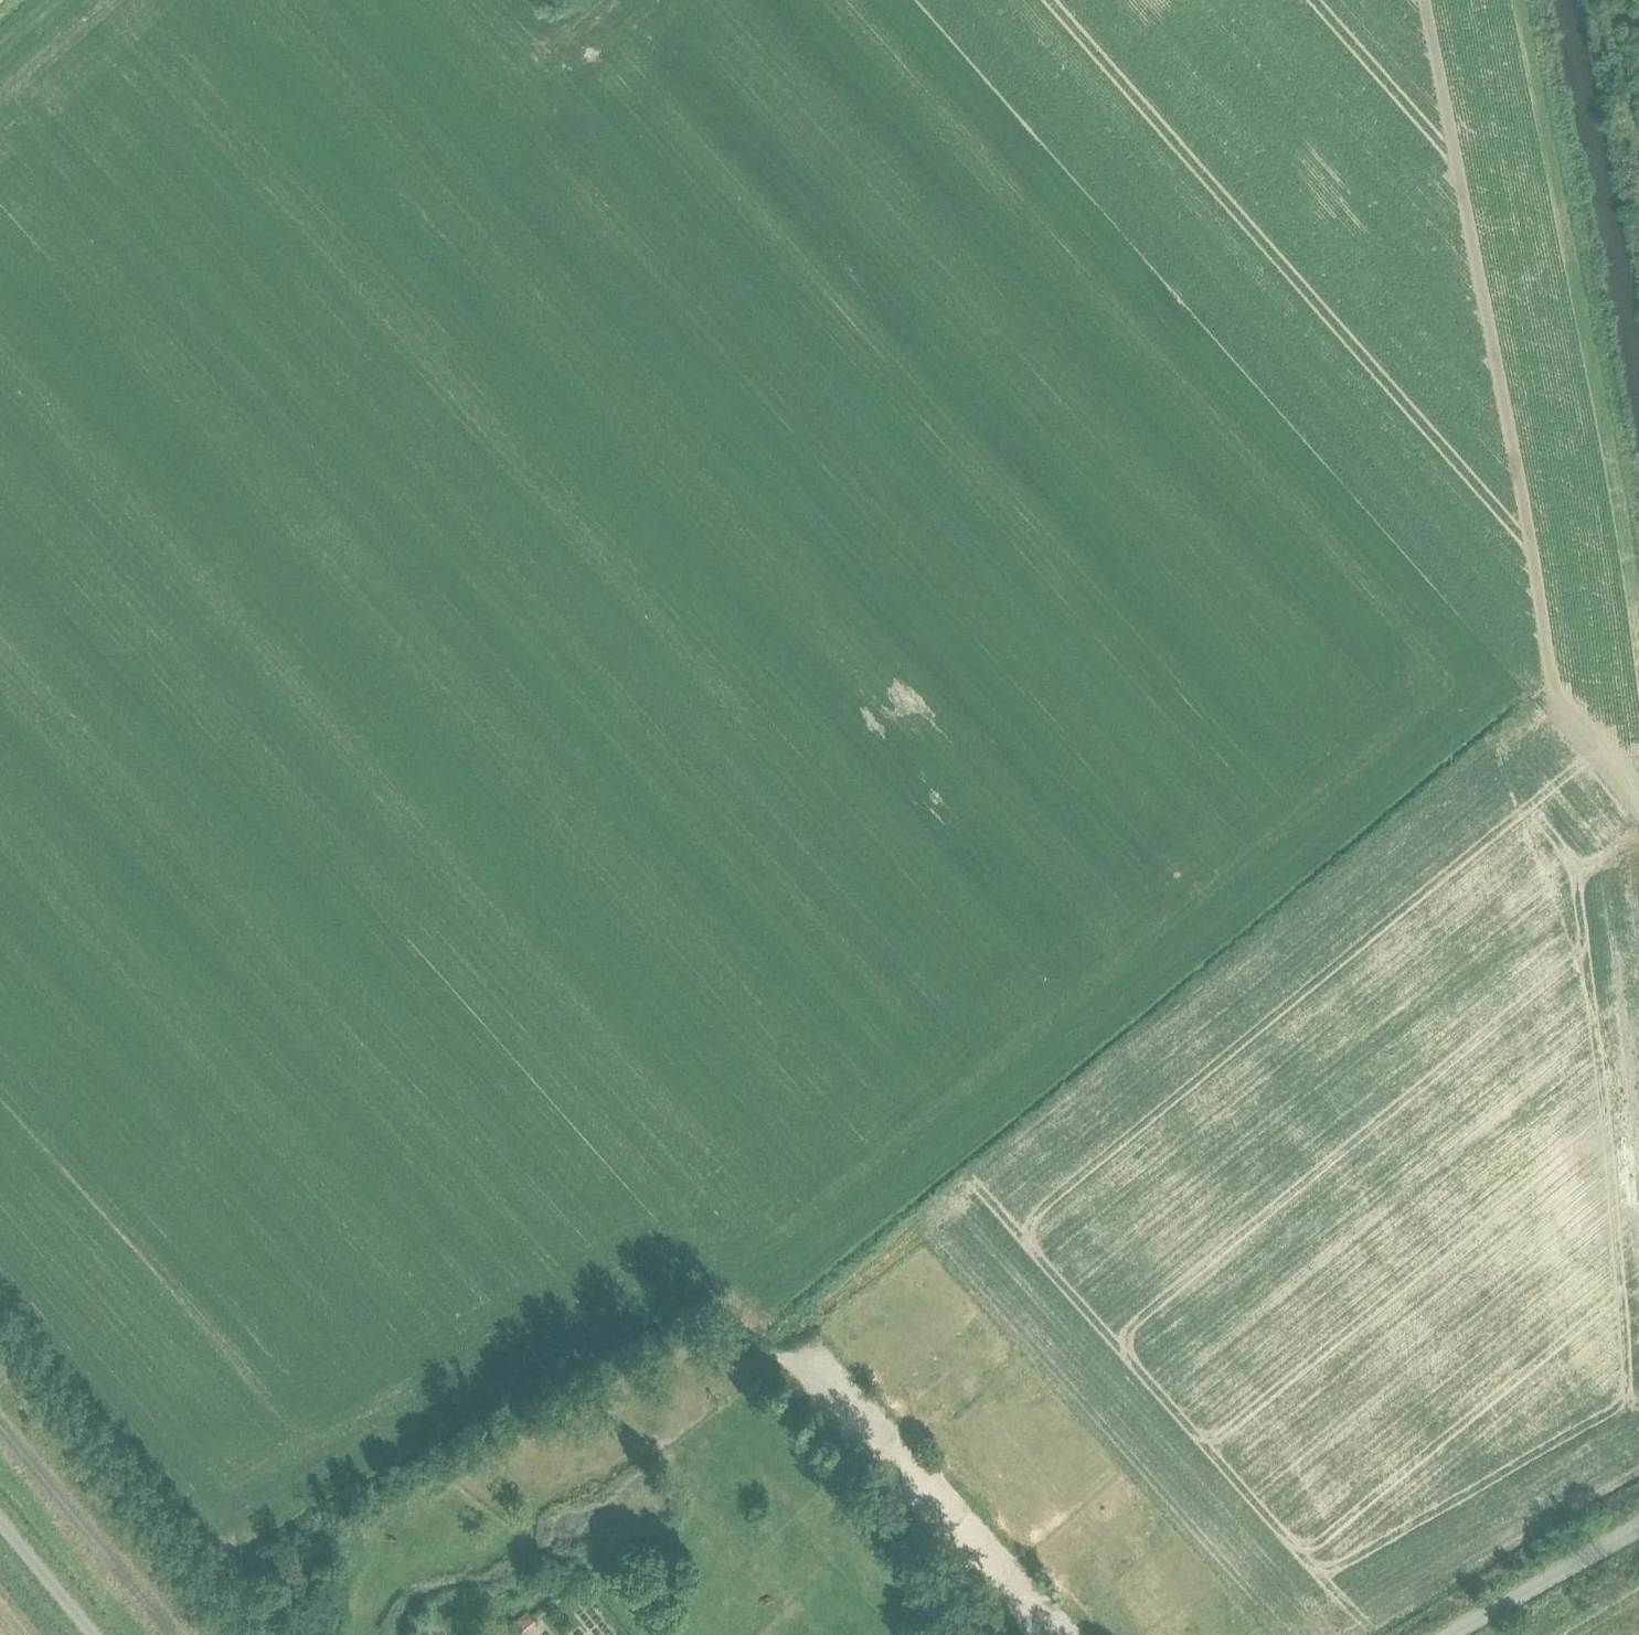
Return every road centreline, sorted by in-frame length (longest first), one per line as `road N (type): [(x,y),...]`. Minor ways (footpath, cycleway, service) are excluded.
road 1 (unclassified): [(1460,1634),(1638,1537)]
road 2 (unclassified): [(95,1634),(0,1520)]

